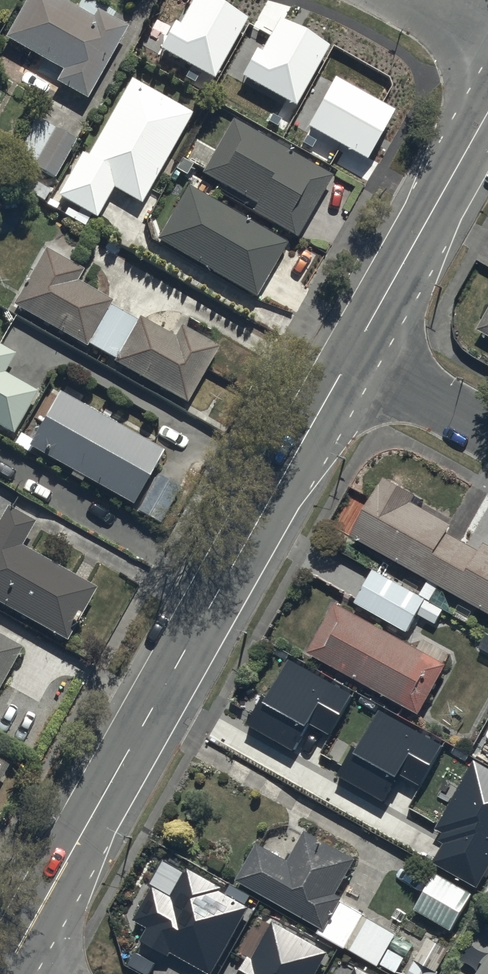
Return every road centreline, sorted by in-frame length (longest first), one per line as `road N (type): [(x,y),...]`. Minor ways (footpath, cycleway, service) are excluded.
road 1 (tertiary): [(349,354),(7,964)]
road 2 (tertiary): [(487,106),(349,354)]
road 3 (residential): [(349,354),(487,432)]

